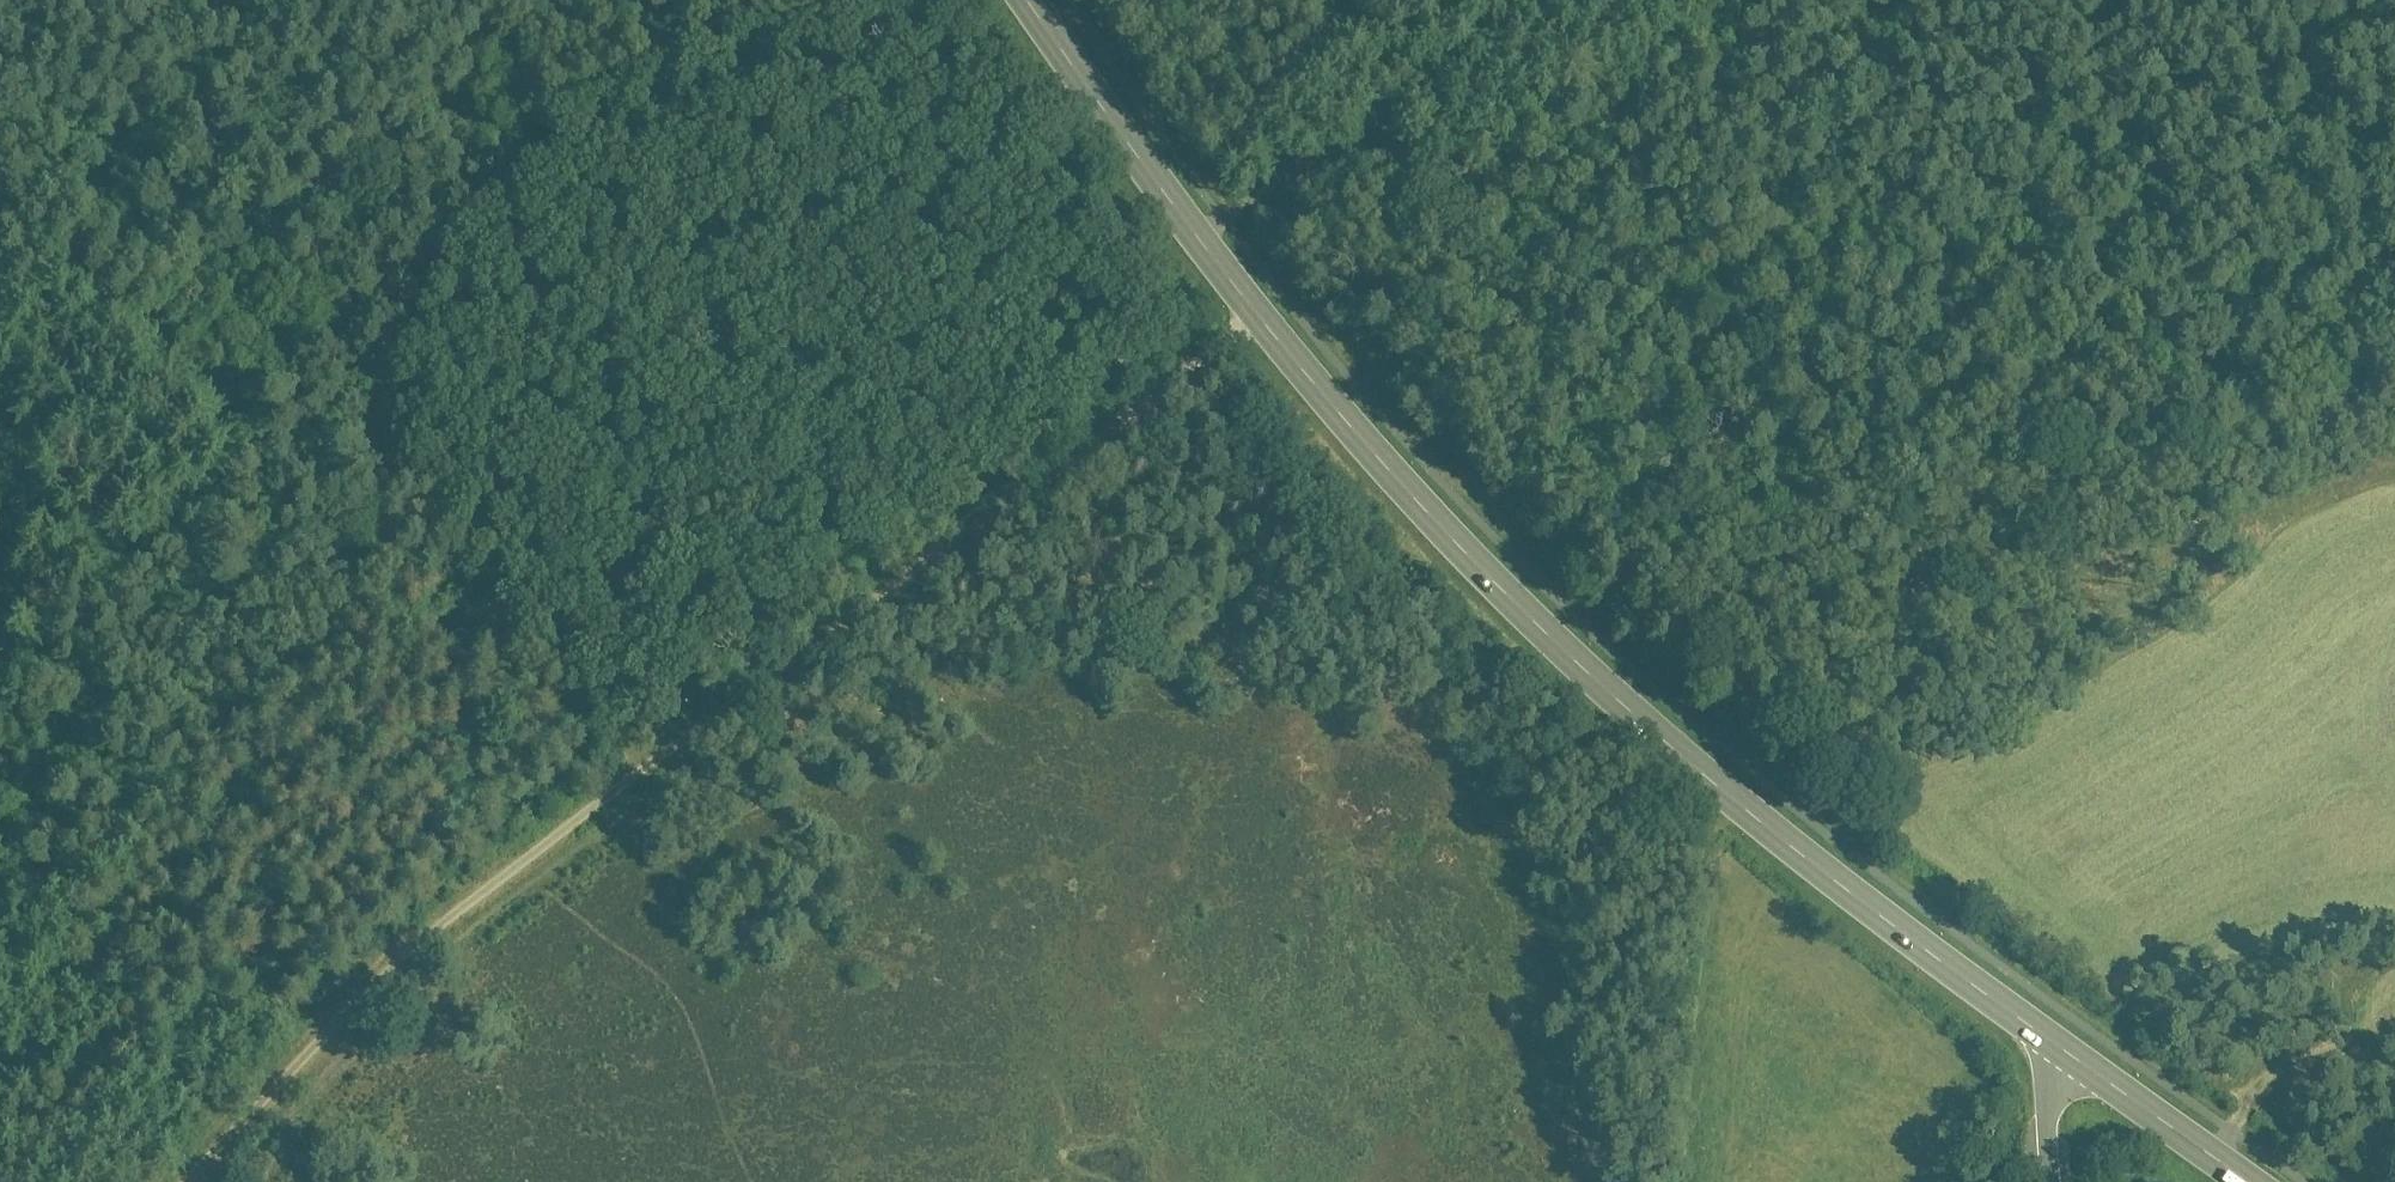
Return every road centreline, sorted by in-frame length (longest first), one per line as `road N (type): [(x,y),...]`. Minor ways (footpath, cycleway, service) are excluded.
road 1 (primary): [(2275,1181),(1750,812),(1563,649),(1234,278),(1035,0)]
road 2 (track): [(207,1181),(583,842),(1234,278)]
road 3 (track): [(1204,238),(1380,116),(1584,0)]
road 4 (track): [(1380,116),(1518,177),(1755,0)]

